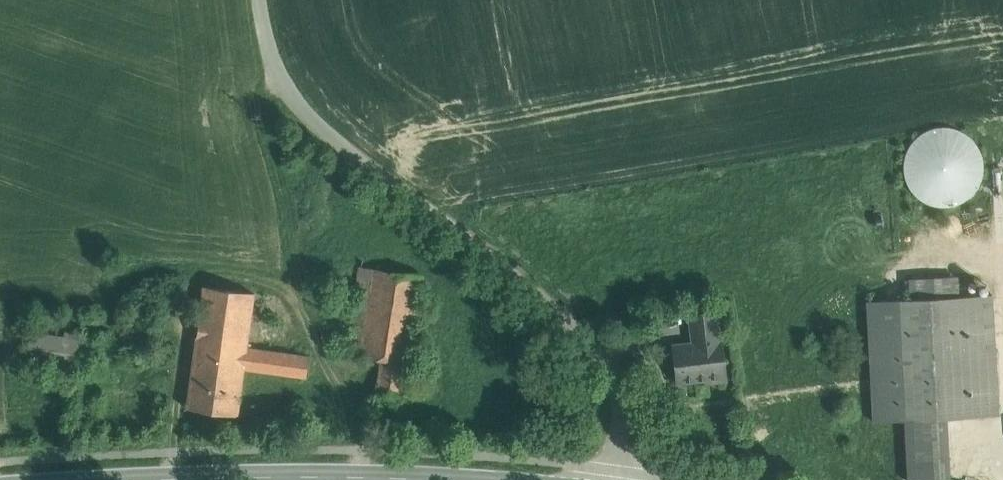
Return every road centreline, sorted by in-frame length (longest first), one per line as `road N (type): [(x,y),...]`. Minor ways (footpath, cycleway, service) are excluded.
road 1 (unclassified): [(621,479),(619,373),(567,321),(333,140),(289,95),(262,0)]
road 2 (secondary): [(439,479),(138,479)]

